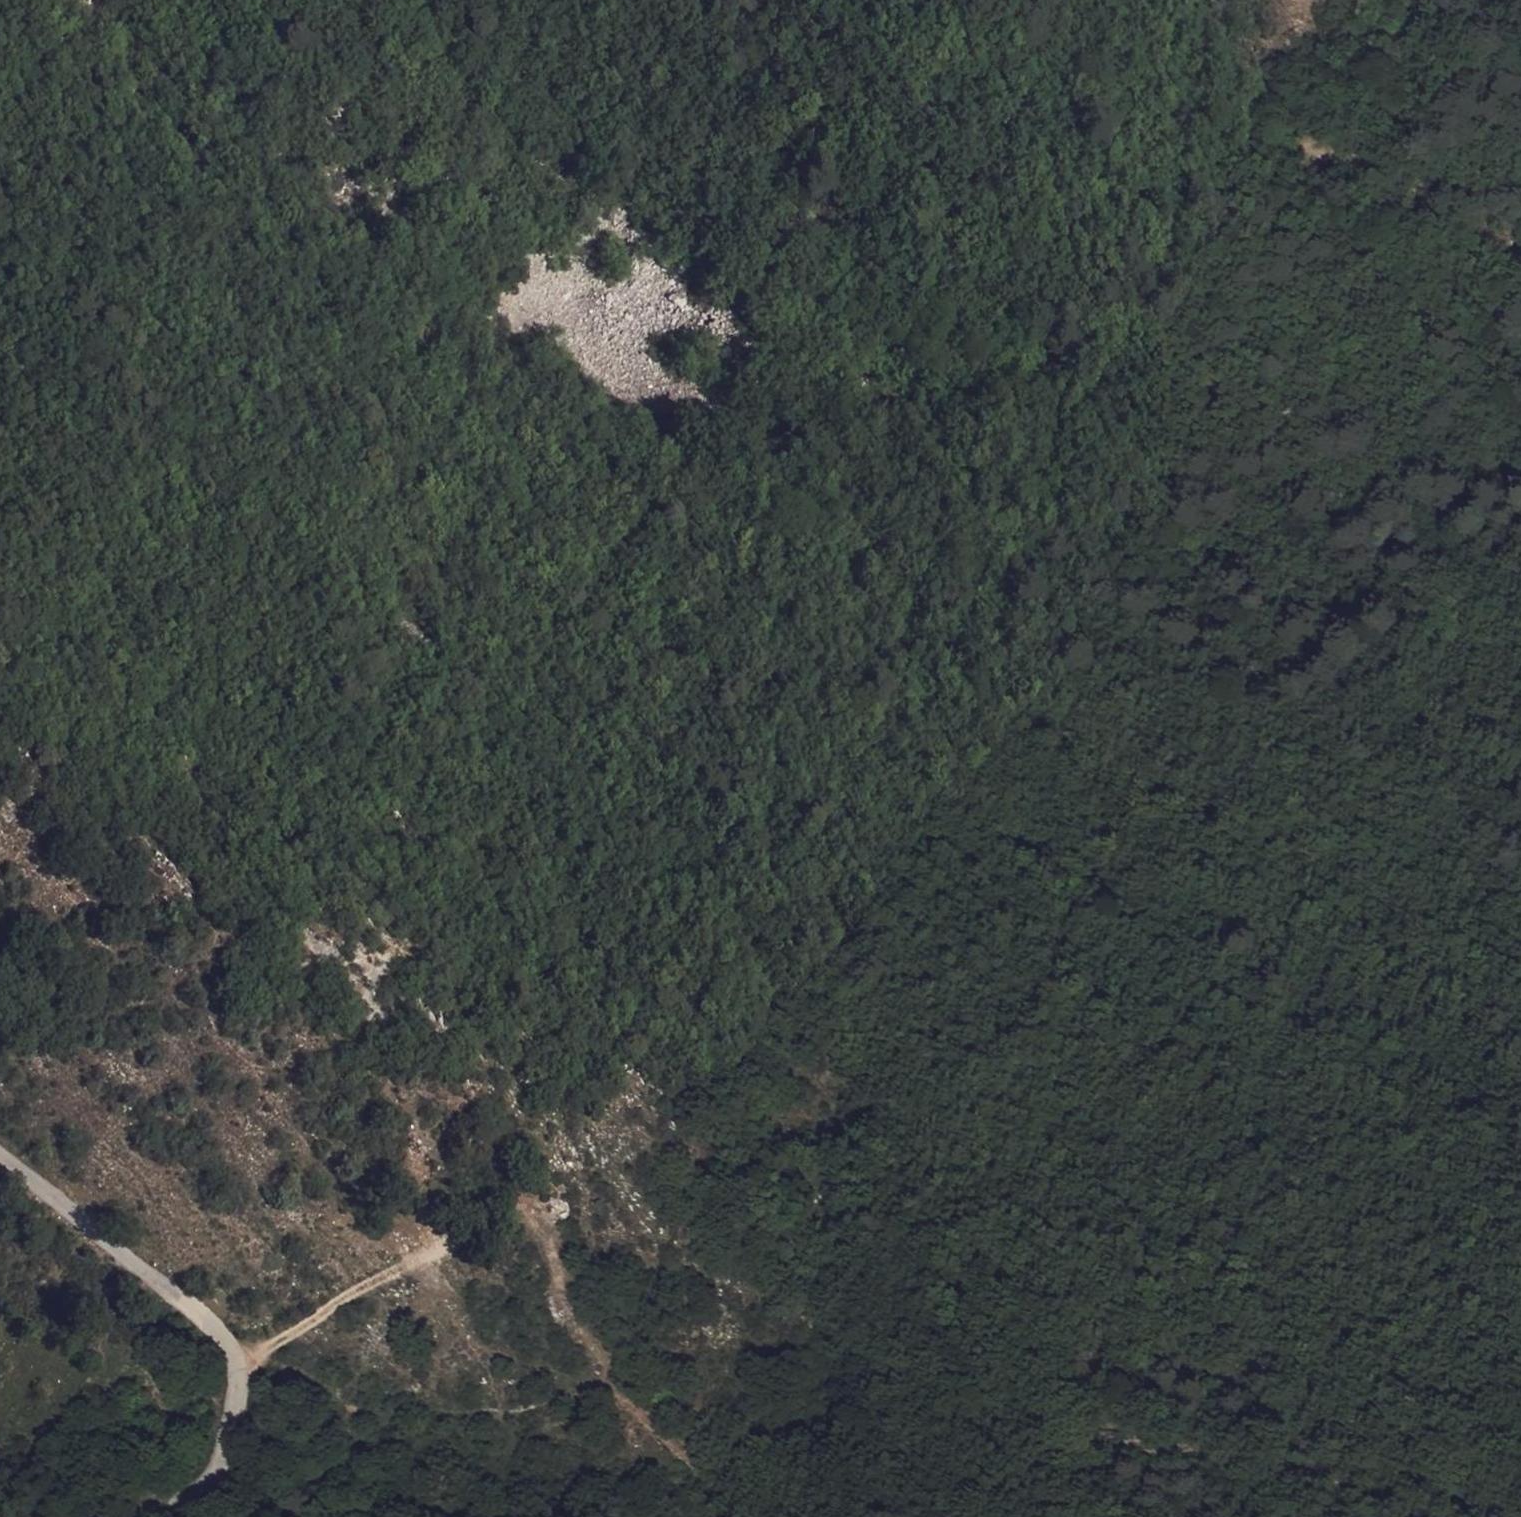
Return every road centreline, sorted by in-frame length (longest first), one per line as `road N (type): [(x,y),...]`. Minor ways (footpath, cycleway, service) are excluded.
road 1 (unclassified): [(145,1516),(204,1487),(224,1457),(241,1377),(231,1347),(201,1313),(0,1152)]
road 2 (track): [(544,1245),(502,1221),(336,1304),(269,1348),(241,1377)]

